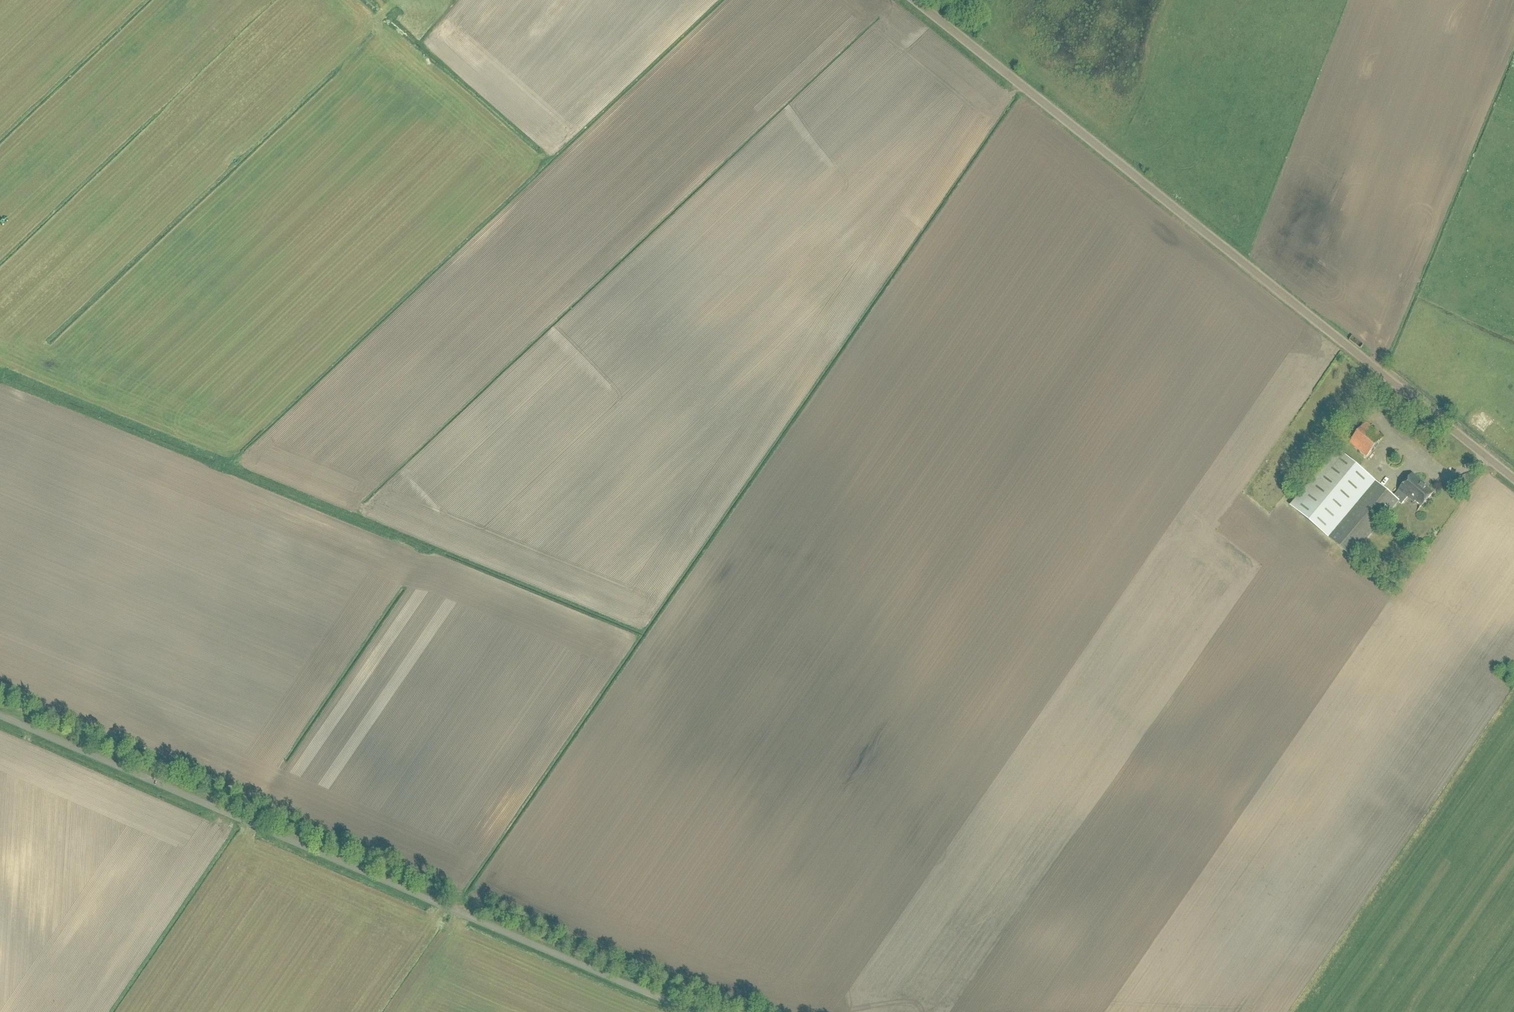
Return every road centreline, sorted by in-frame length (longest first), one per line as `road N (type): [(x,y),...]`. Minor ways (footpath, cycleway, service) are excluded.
road 1 (unclassified): [(1513,479),(914,0)]
road 2 (unclassified): [(699,1011),(0,716)]

